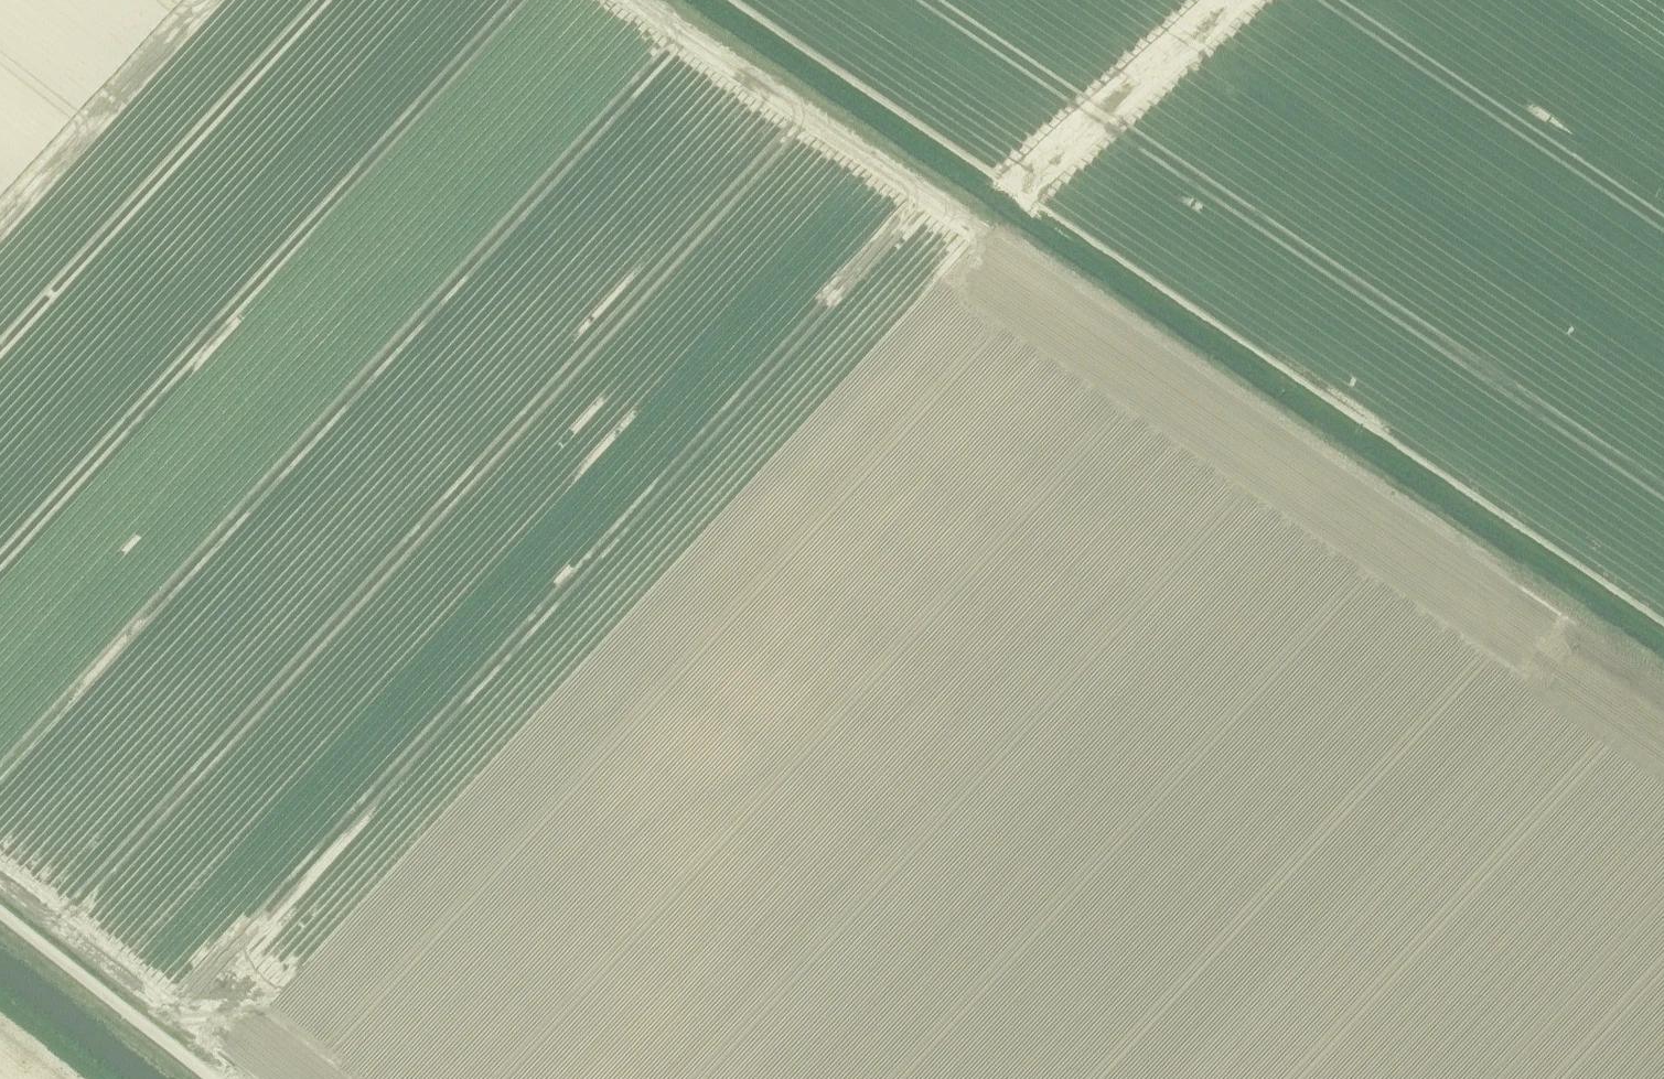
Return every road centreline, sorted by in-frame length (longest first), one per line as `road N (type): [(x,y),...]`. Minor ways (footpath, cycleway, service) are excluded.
road 1 (unclassified): [(209,1078),(0,915)]

